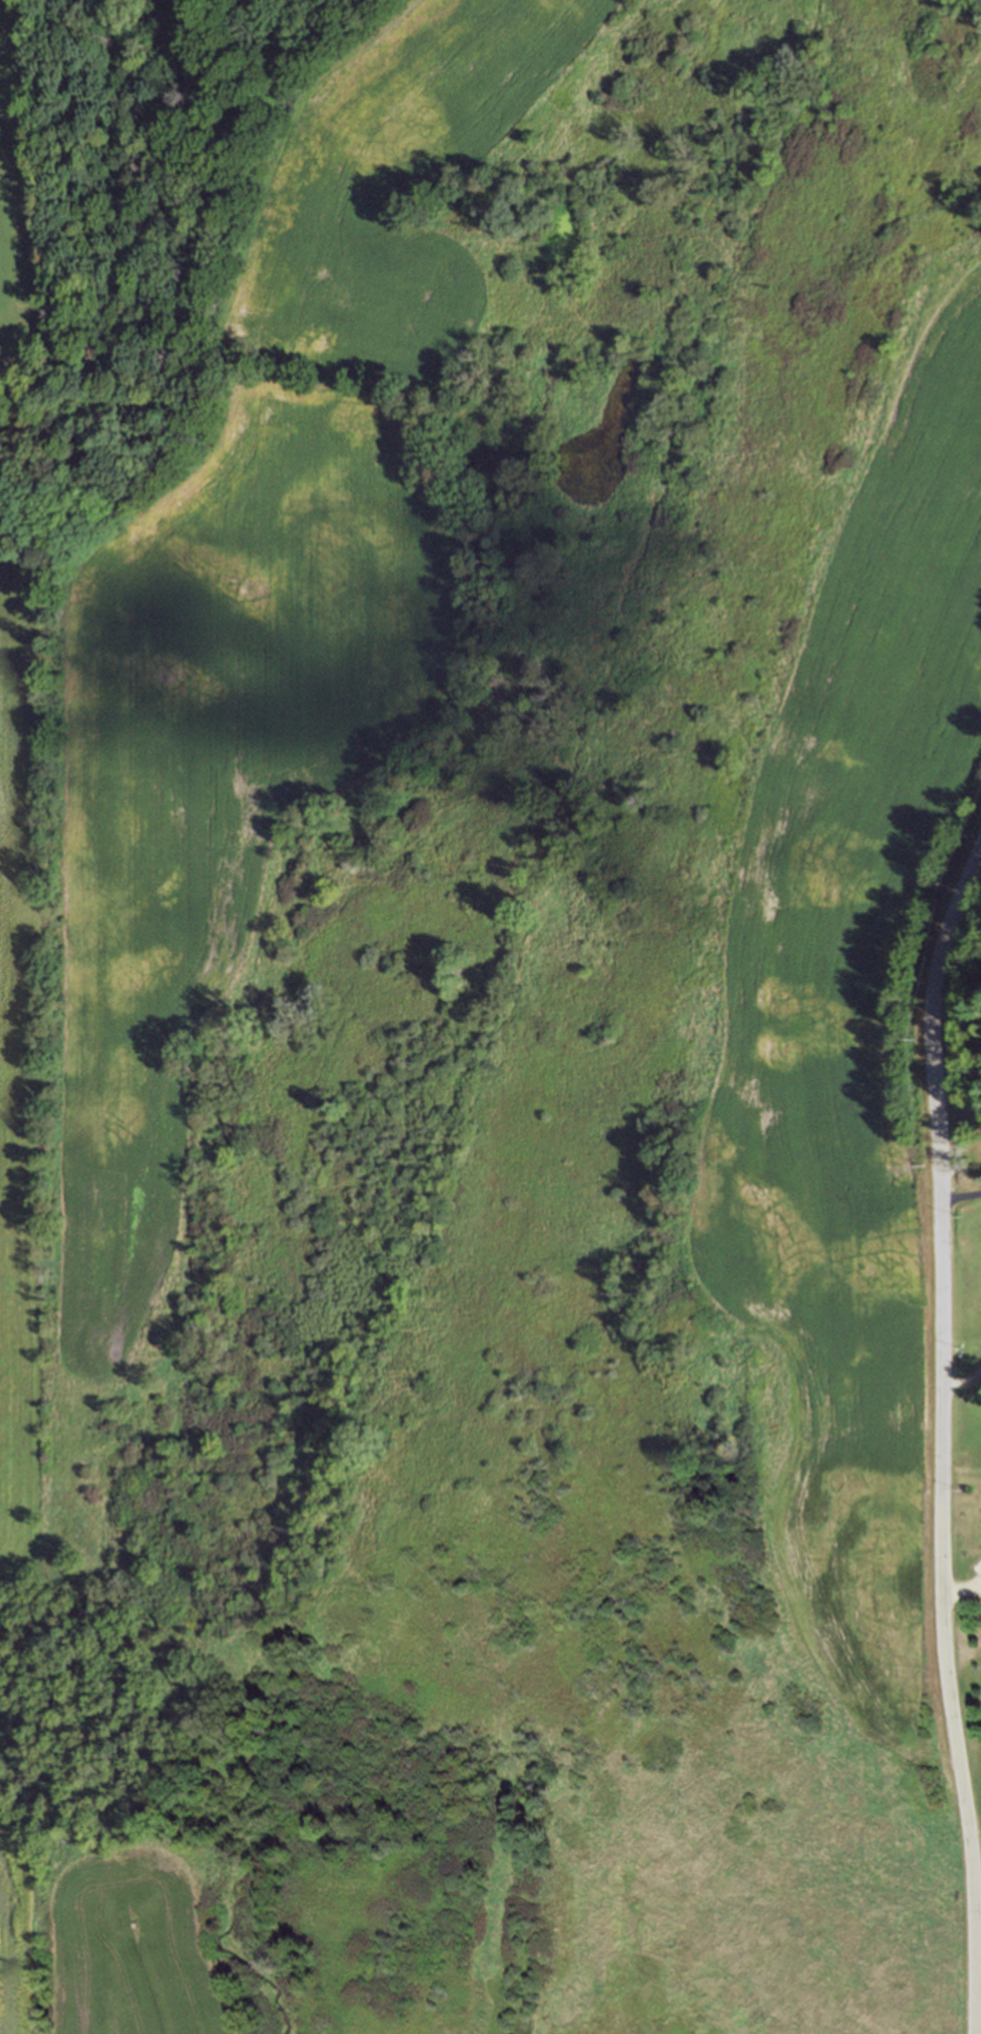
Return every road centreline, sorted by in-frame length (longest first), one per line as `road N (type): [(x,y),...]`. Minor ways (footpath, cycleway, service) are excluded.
road 1 (secondary): [(975,2033),(969,1835),(943,1630),(932,1021),(939,964),(980,843)]

